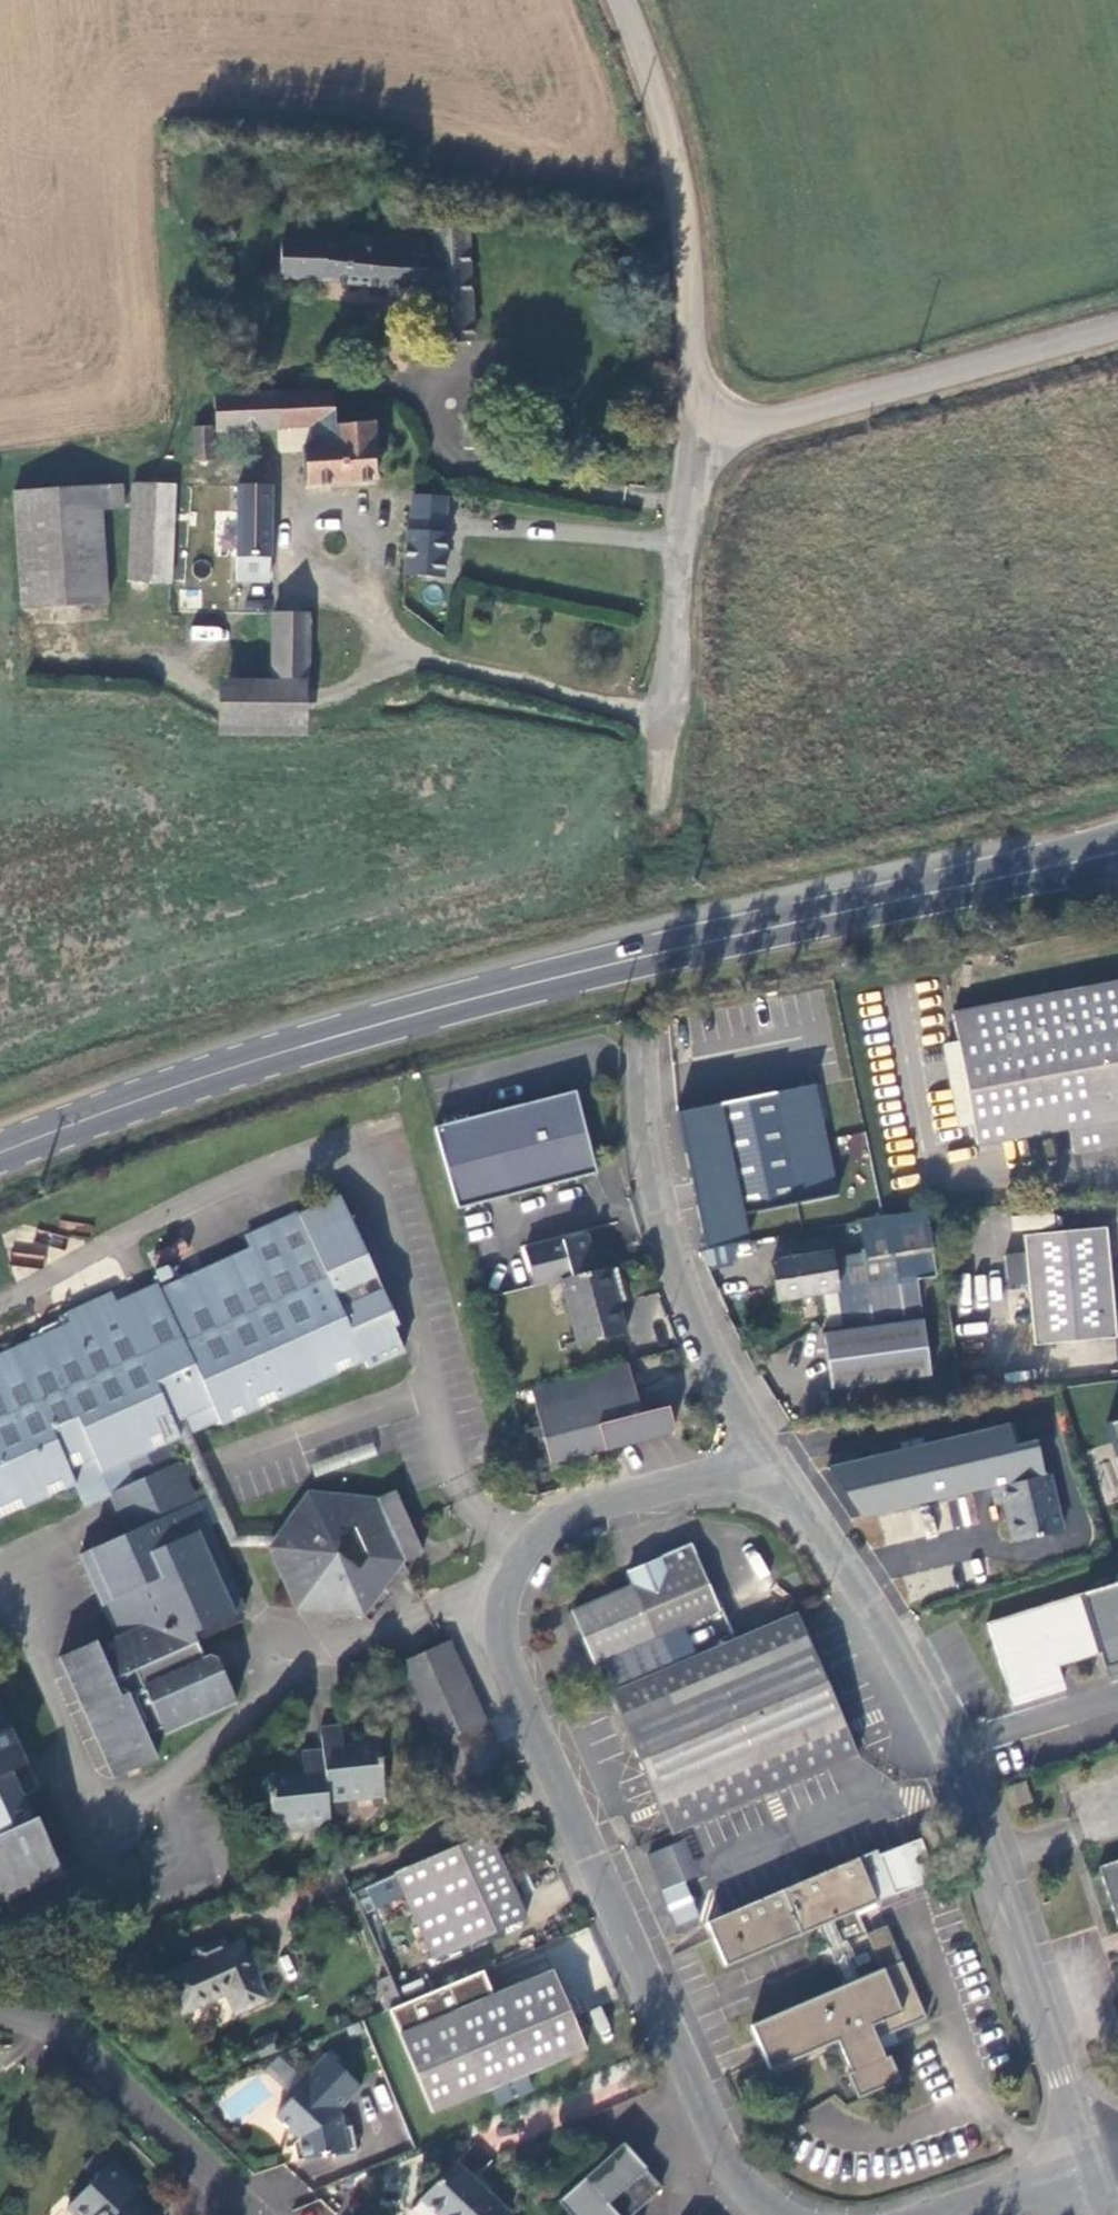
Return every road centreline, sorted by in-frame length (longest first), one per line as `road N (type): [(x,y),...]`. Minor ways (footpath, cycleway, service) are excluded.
road 1 (primary): [(0,1153),(202,1078),(402,1018),(1094,857)]
road 2 (unclassified): [(770,1464),(609,1501),(565,1521),(528,1556),(500,1609),(504,1660),(725,2154),(780,2214)]
road 3 (unclassified): [(1093,2169),(951,1745),(857,1578),(770,1464)]
road 4 (unclassified): [(716,423),(684,504),(656,858)]
road 5 (tertiary): [(716,423),(693,389),(678,167),(619,0)]
road 6 (unclassified): [(770,1464),(671,1249),(649,1166),(644,1072)]
road 7 (tertiary): [(1117,328),(764,423),(716,423)]
road 8 (residential): [(0,2024),(57,2028),(255,2214)]
road 9 (unclassified): [(949,2214),(1093,2169)]

